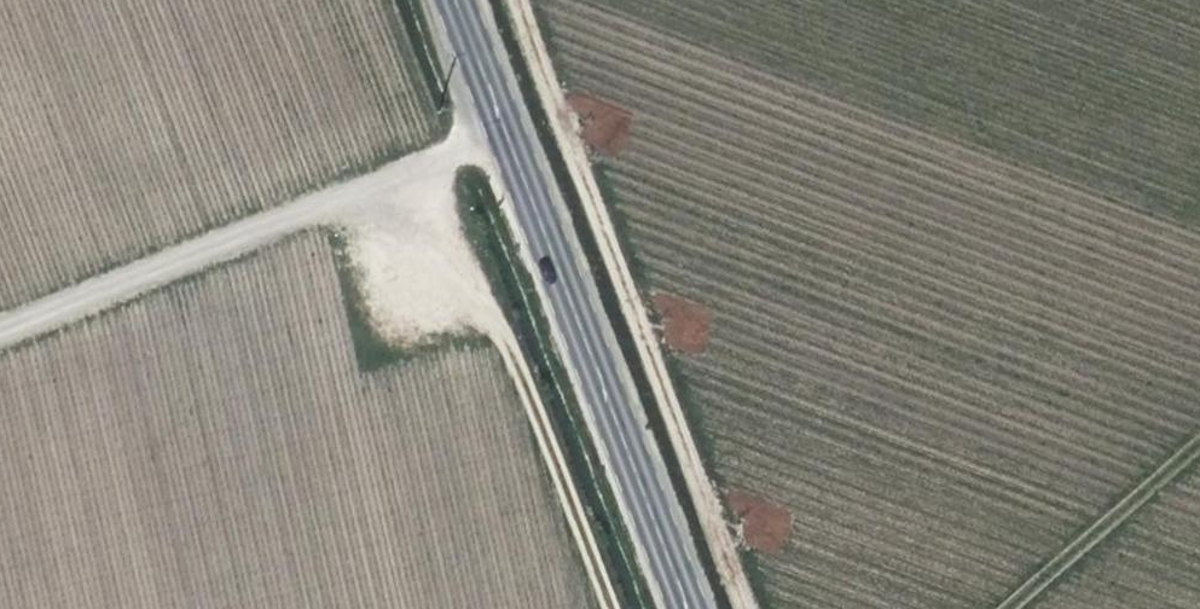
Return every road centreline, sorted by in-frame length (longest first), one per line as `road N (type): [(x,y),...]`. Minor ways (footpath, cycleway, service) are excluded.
road 1 (secondary): [(455,0),(688,608)]
road 2 (track): [(752,608),(521,0)]
road 3 (track): [(0,331),(505,130)]

